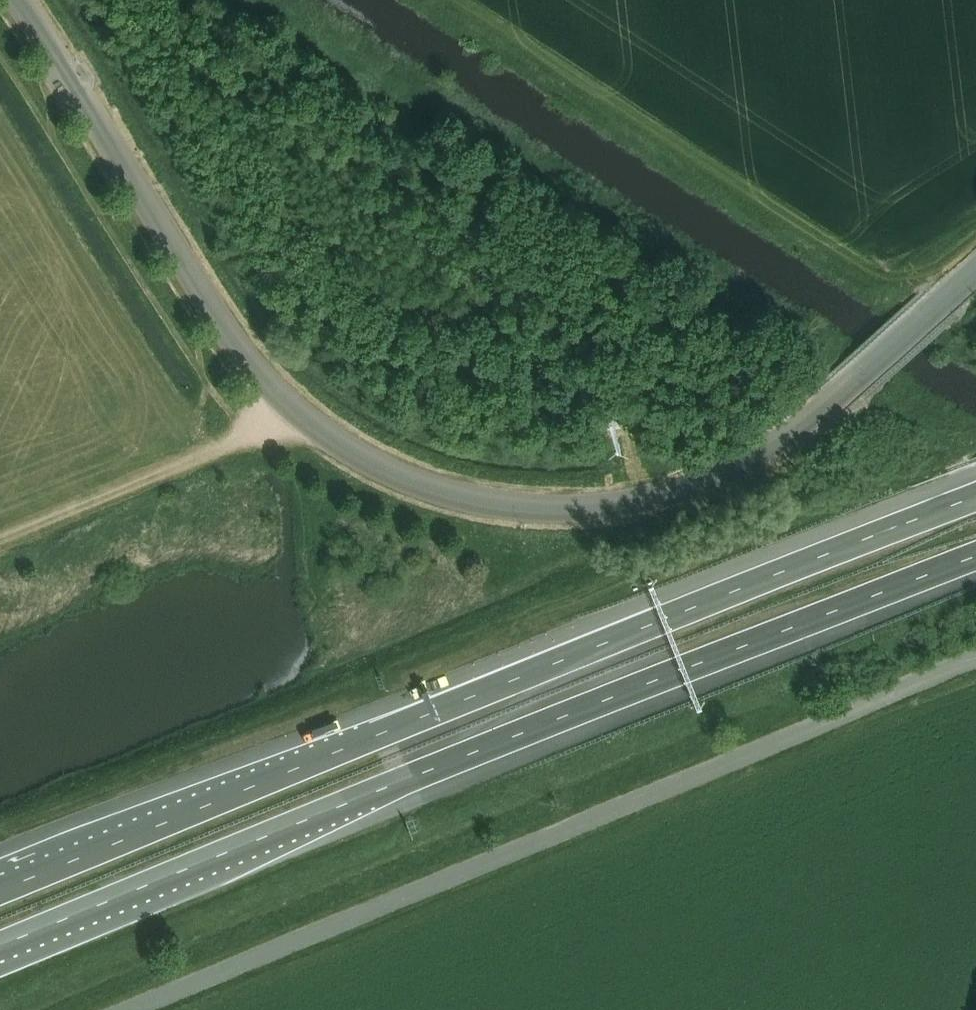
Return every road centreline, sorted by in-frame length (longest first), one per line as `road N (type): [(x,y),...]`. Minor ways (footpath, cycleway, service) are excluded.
road 1 (secondary): [(838,397),(740,466),(623,506),(487,501),(378,464),(316,425),(245,356),(22,0)]
road 2 (motorway): [(975,496),(0,890)]
road 3 (motorway): [(0,946),(975,555)]
road 4 (unclassified): [(125,1009),(975,657)]
road 5 (track): [(288,402),(232,447),(0,543)]
road 6 (tertiary): [(838,397),(975,274)]

